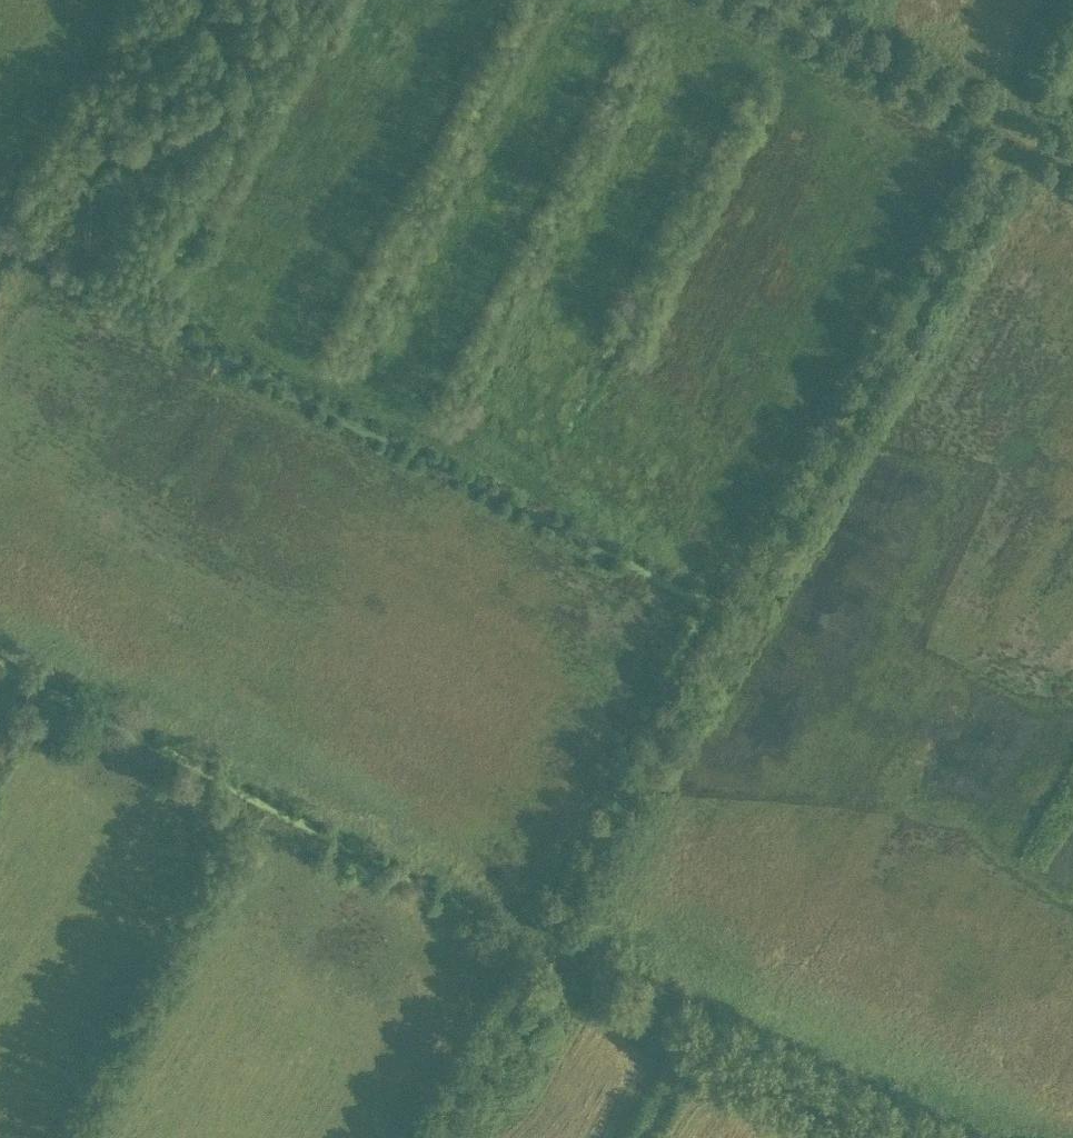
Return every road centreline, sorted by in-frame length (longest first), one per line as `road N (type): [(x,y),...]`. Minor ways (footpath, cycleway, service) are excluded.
road 1 (track): [(425,1137),(1005,147),(1020,152)]
road 2 (track): [(744,0),(1020,152)]

